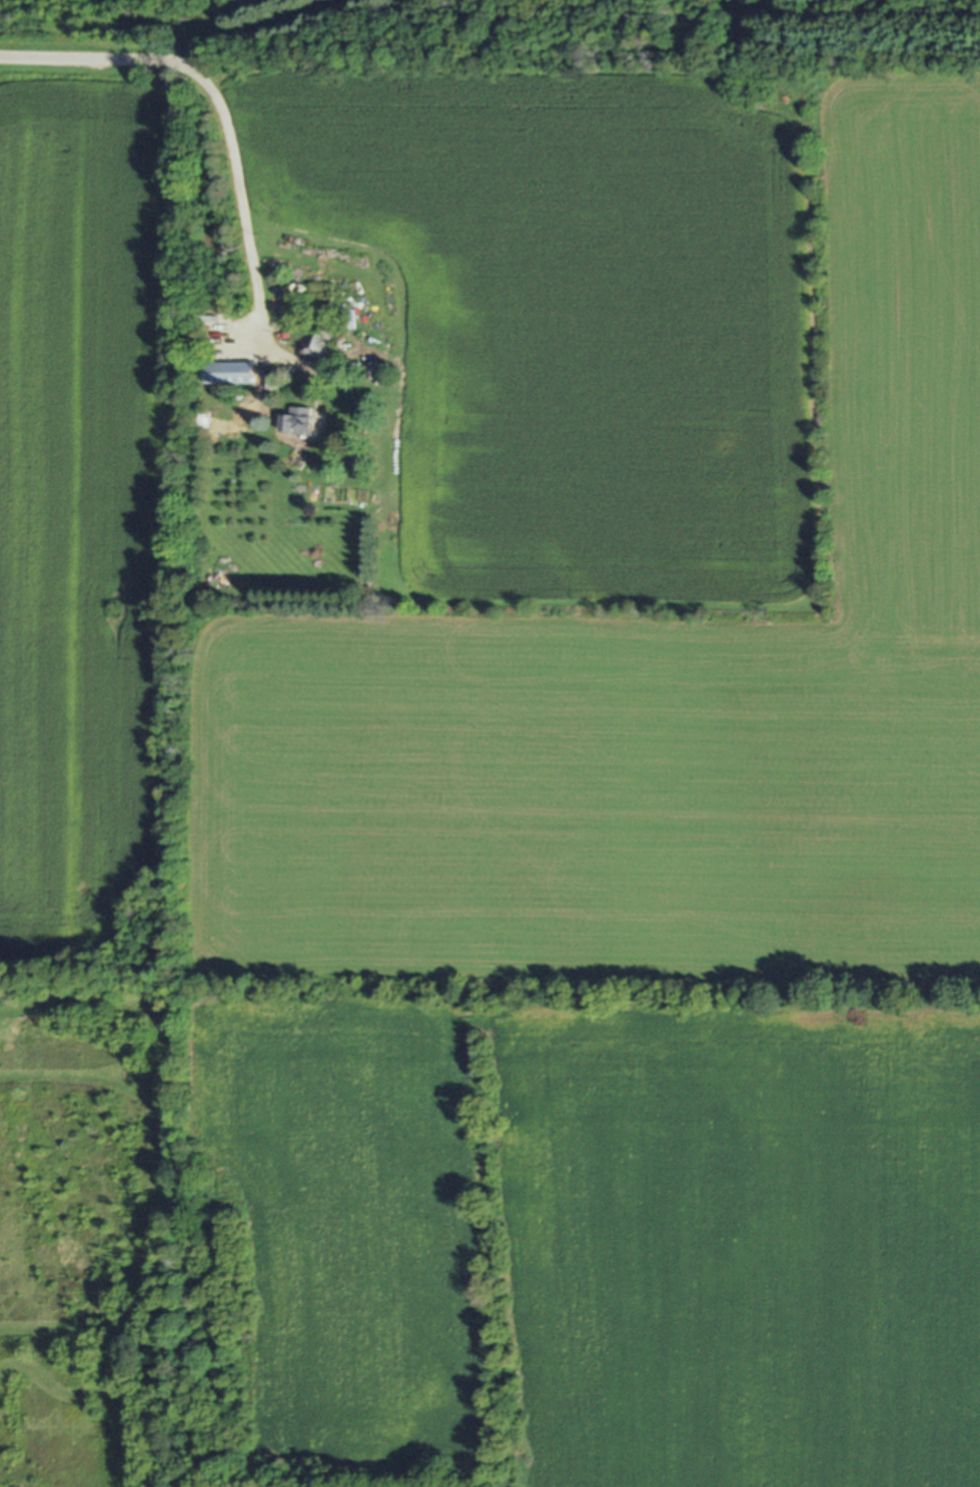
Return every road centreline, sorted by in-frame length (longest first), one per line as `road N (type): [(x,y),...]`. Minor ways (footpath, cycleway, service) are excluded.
road 1 (residential): [(0,54),(170,55)]

